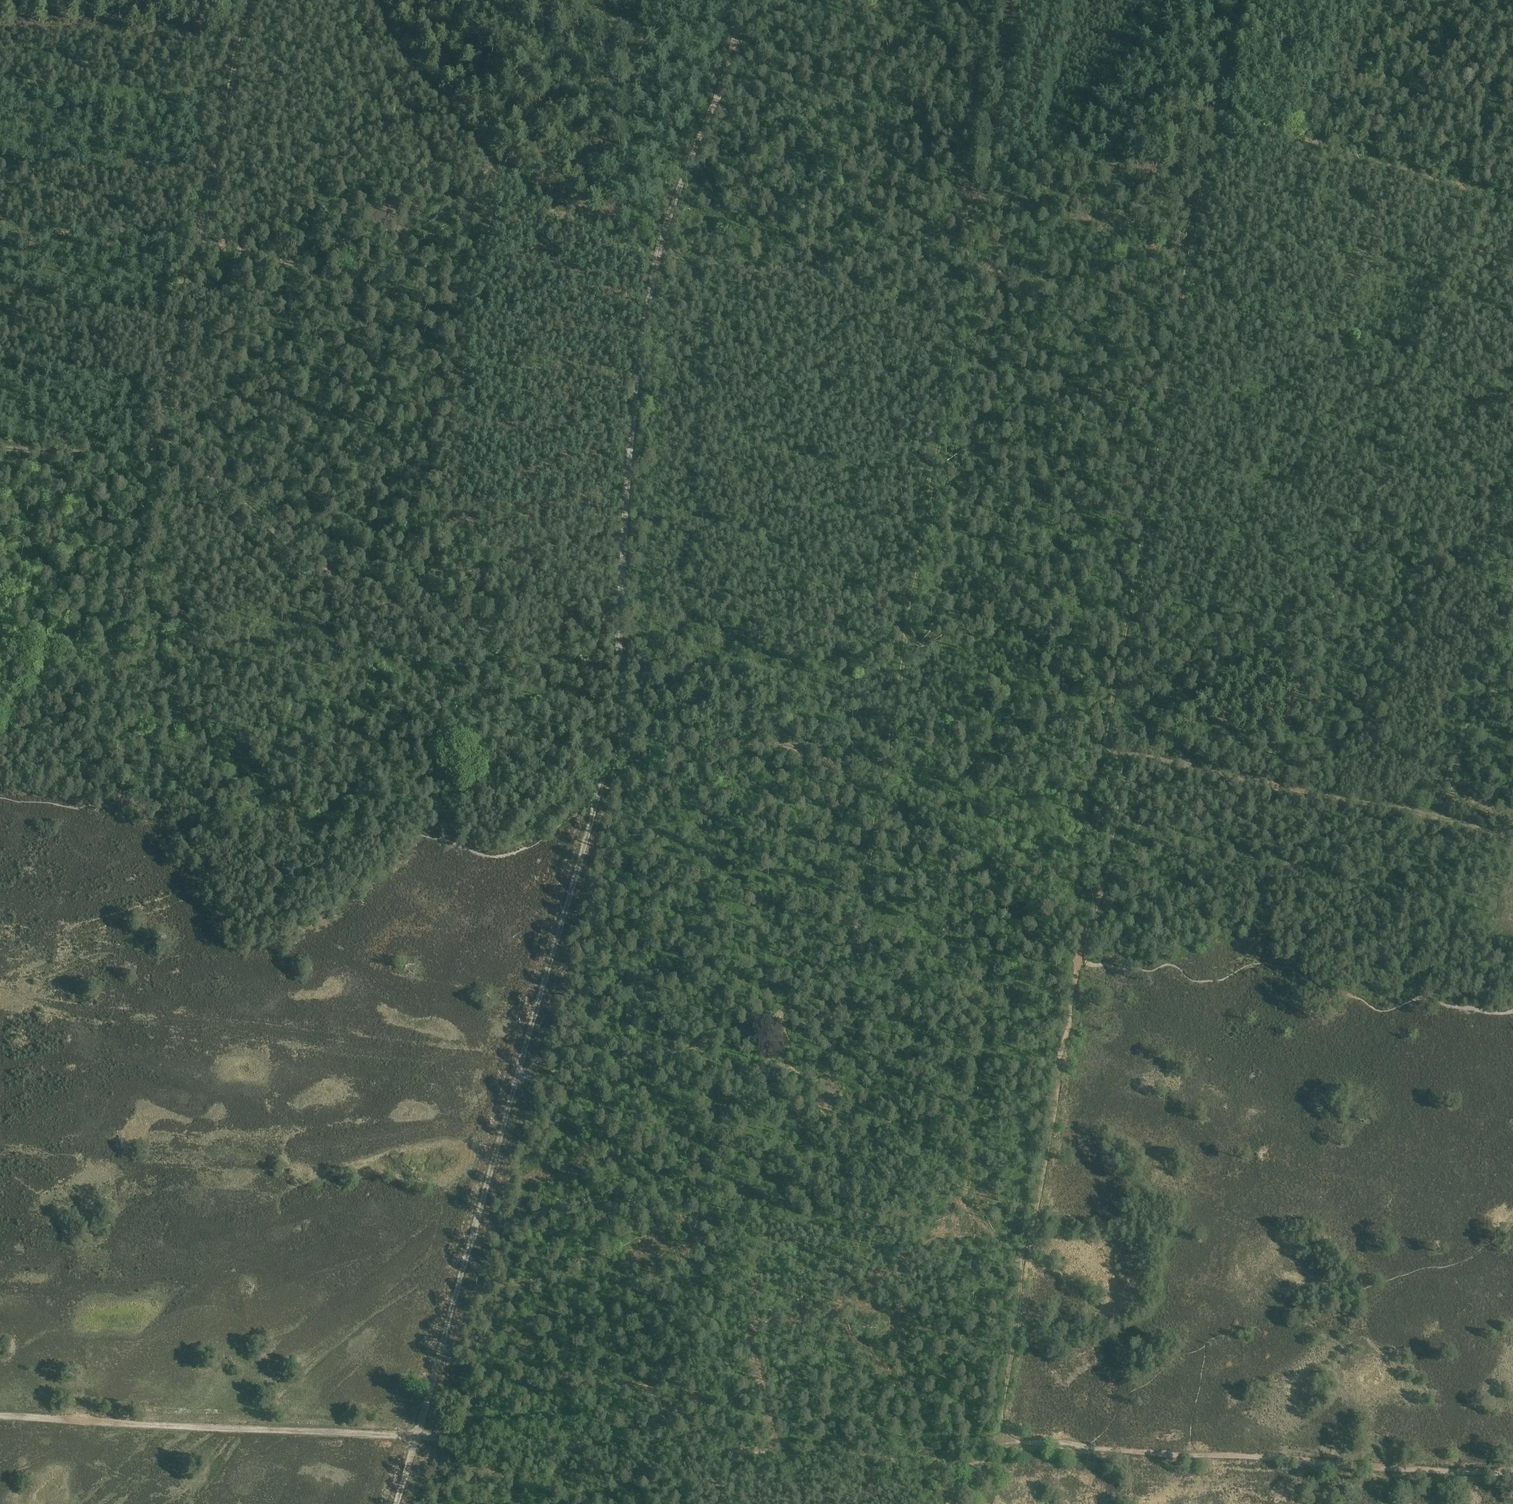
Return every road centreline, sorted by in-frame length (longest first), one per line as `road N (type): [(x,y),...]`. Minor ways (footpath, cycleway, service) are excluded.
road 1 (track): [(970,219),(858,929),(813,982),(765,1021),(516,1081)]
road 2 (track): [(0,1416),(973,1464)]
road 3 (track): [(1236,0),(1109,732),(1123,765),(1119,801),(1074,952)]
road 4 (track): [(597,797),(616,724),(623,543),(651,255),(671,169),(726,54),(736,0)]
road 5 (track): [(396,1503),(597,797)]
road 6 (track): [(618,618),(521,628),(439,621),(348,583),(171,445),(115,454),(0,448)]
road 7 (track): [(1164,0),(1102,101),(1009,192),(970,219),(841,265),(783,270),(651,255)]
road 8 (track): [(1512,1473),(994,1439)]
road 9 (track): [(1074,952),(994,1439)]
road 10 (track): [(240,0),(154,446)]
road 11 (track): [(1116,749),(1512,829)]
road 12 (track): [(128,800),(106,779),(93,746),(154,446)]
road 13 (track): [(1218,106),(1512,198)]
road 14 (track): [(190,246),(0,233)]
road 15 (track): [(0,730),(48,674),(109,646)]

